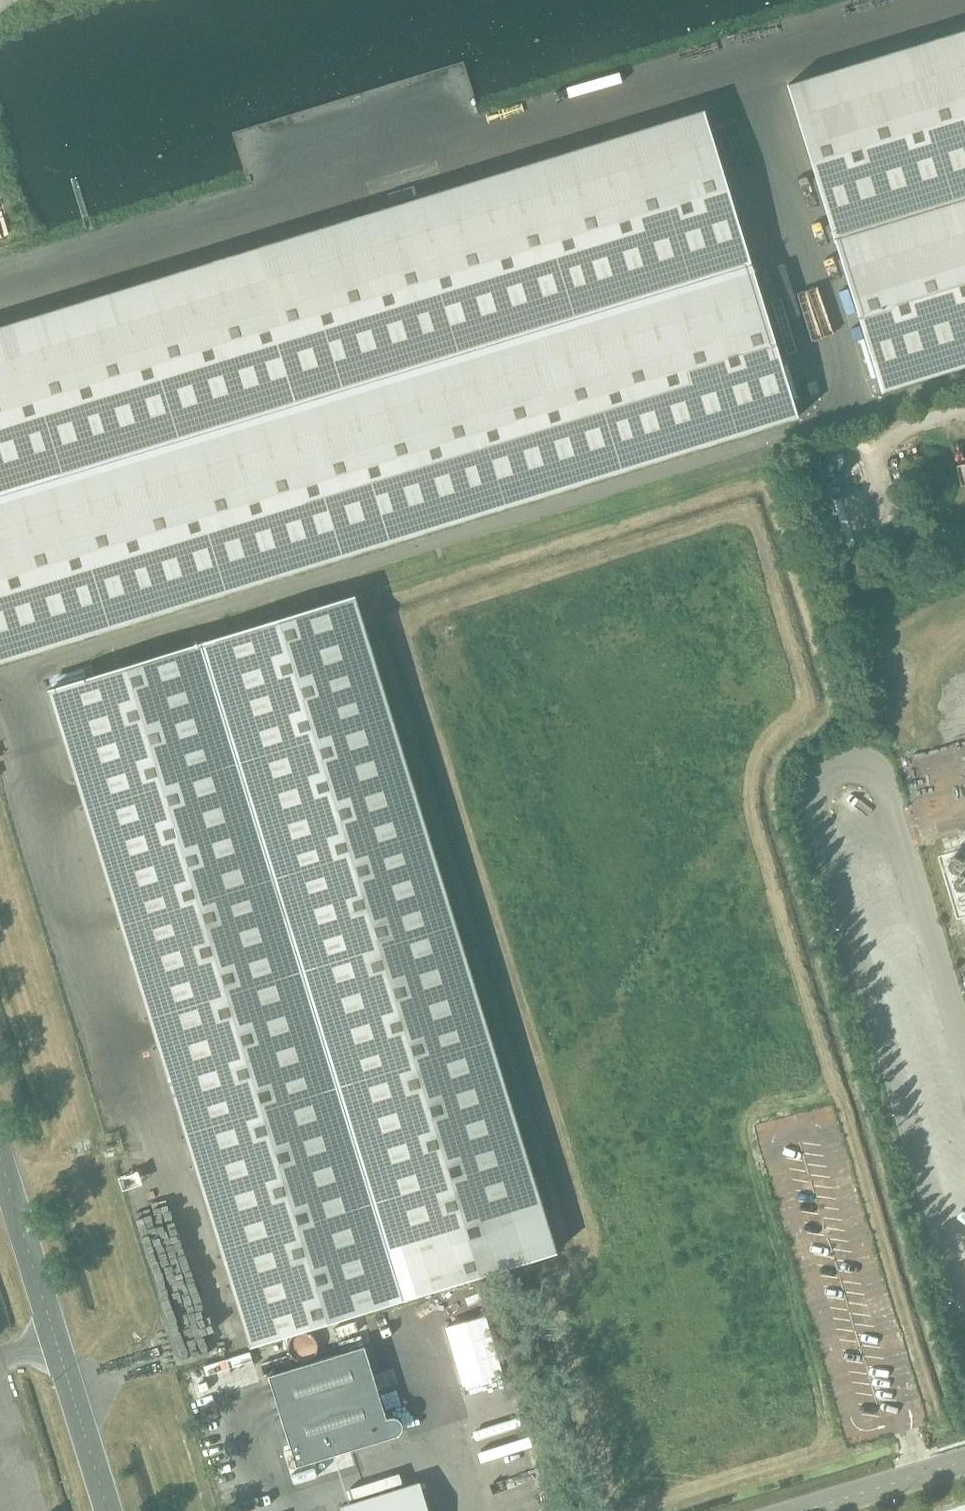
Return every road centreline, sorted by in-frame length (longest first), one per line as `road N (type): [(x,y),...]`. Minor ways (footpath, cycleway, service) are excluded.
road 1 (unclassified): [(109,1510),(0,1154)]
road 2 (unclassified): [(801,1510),(964,1460)]

